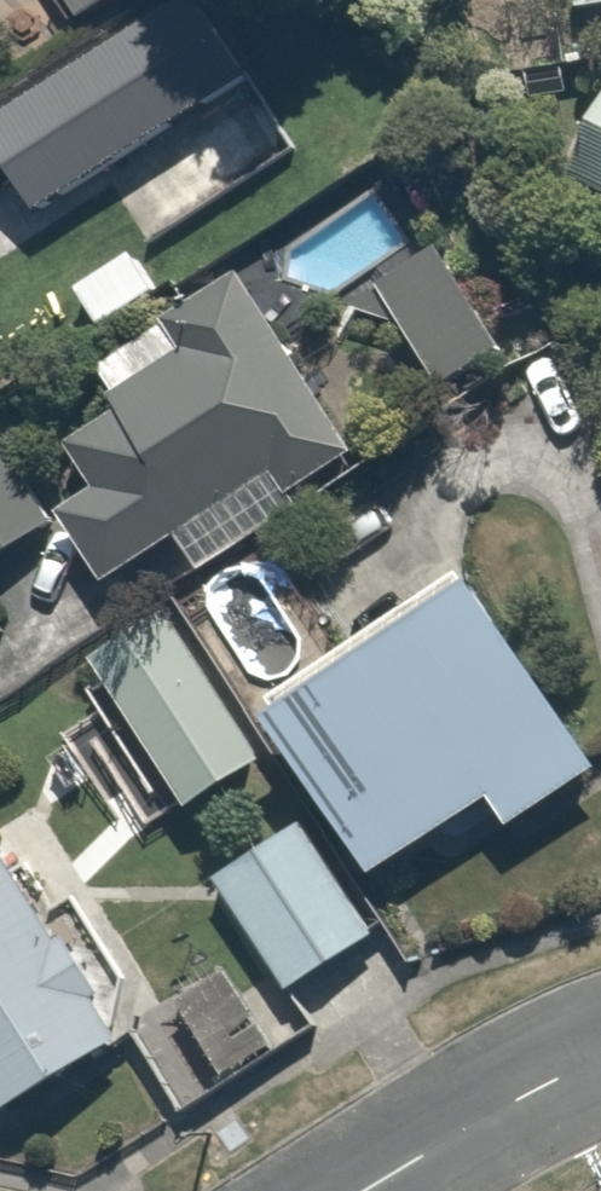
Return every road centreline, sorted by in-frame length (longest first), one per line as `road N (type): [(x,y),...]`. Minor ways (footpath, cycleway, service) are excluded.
road 1 (residential): [(368,1190),(552,1079),(600,1058)]

